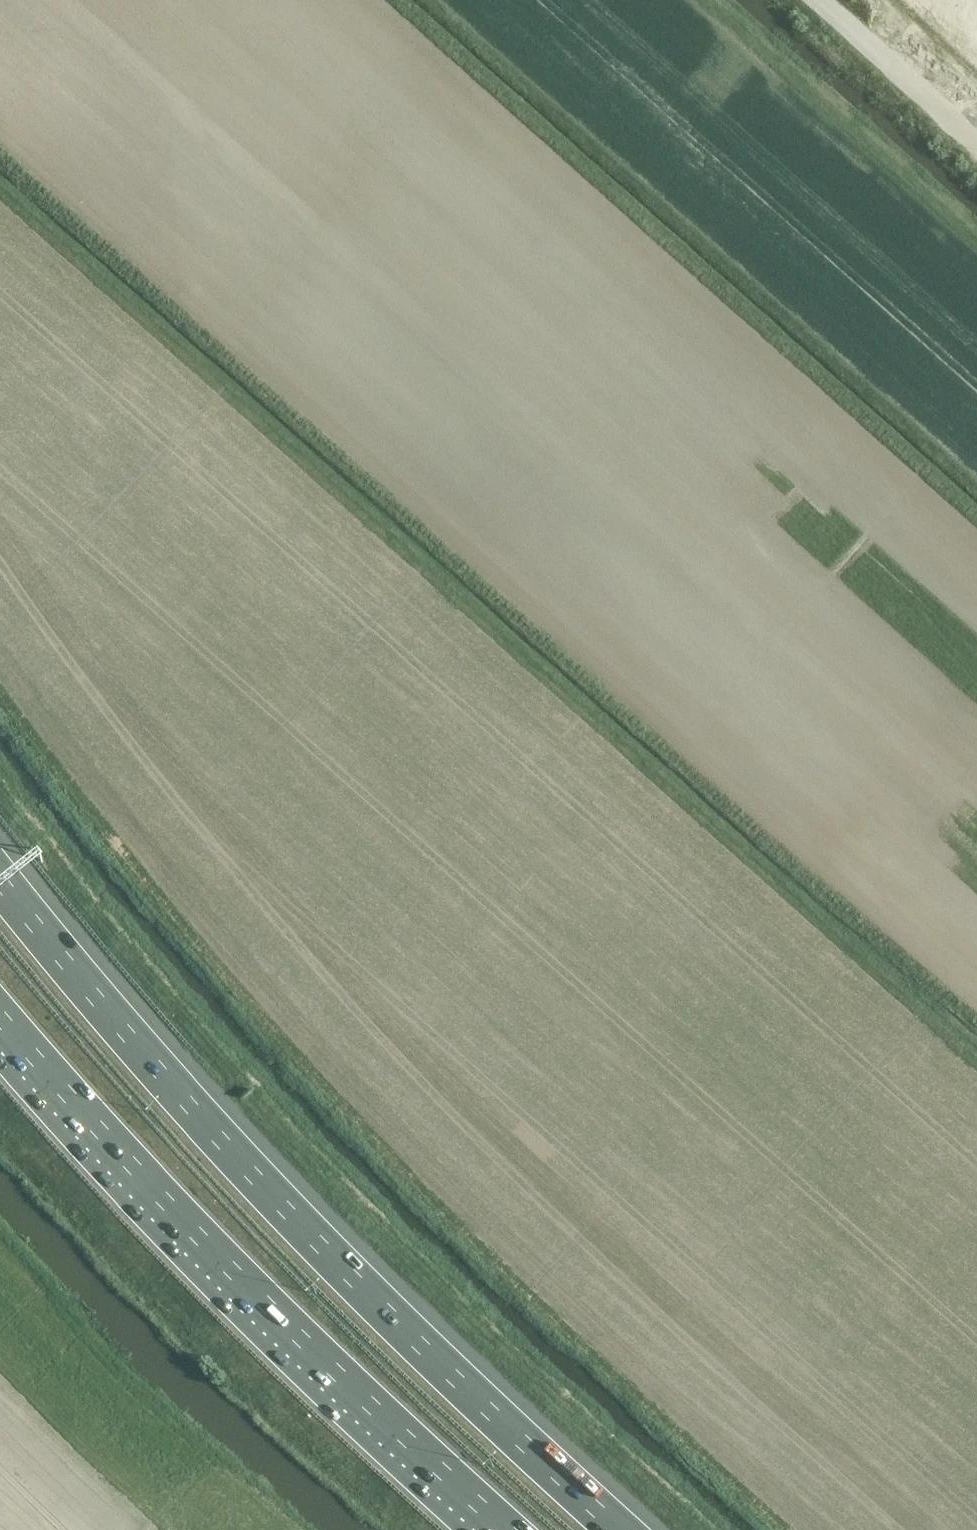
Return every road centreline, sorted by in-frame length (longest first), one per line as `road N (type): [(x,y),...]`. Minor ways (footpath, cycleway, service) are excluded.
road 1 (motorway): [(625,1529),(344,1268),(84,984),(0,880)]
road 2 (motorway): [(0,1017),(167,1203),(506,1529)]
road 3 (unclassified): [(976,143),(818,0)]

